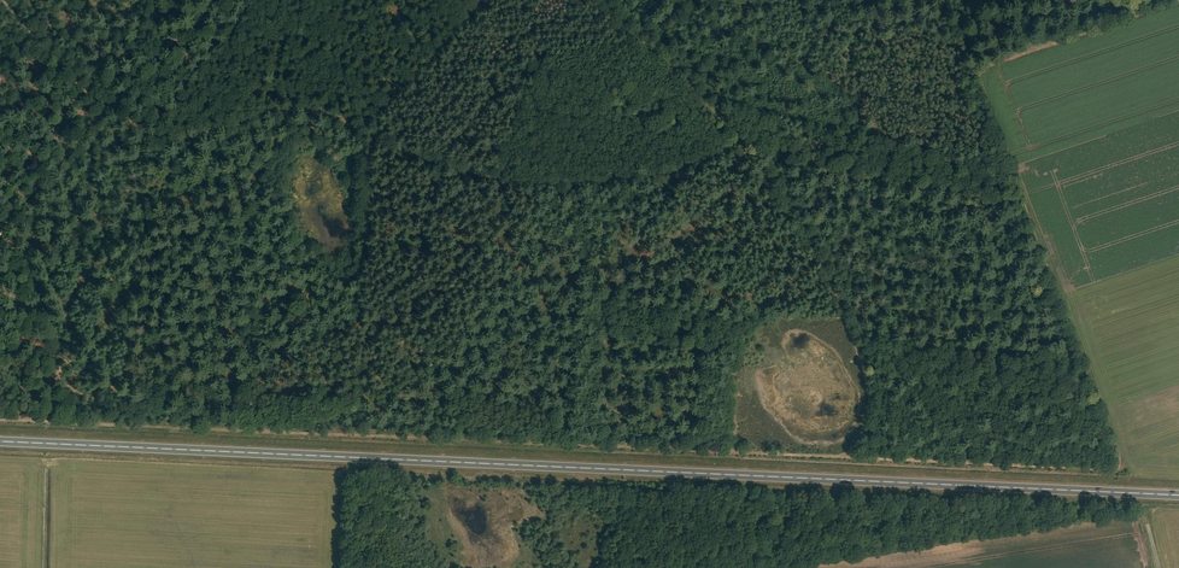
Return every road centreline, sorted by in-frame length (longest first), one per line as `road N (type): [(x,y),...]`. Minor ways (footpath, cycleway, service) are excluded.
road 1 (trunk): [(1178,495),(0,441)]
road 2 (track): [(850,456),(0,417)]
road 3 (track): [(117,109),(180,137),(252,115),(306,112),(457,169),(549,184),(632,179),(738,144)]
road 4 (track): [(1017,180),(1122,464),(1114,471),(850,456)]
road 5 (track): [(858,348),(801,230),(735,140)]
road 6 (track): [(735,140),(600,0)]
road 7 (track): [(108,103),(0,236)]
road 8 (track): [(1138,16),(985,65)]
road 9 (track): [(1,0),(108,103)]
road 10 (track): [(985,65),(980,81),(1017,180)]

